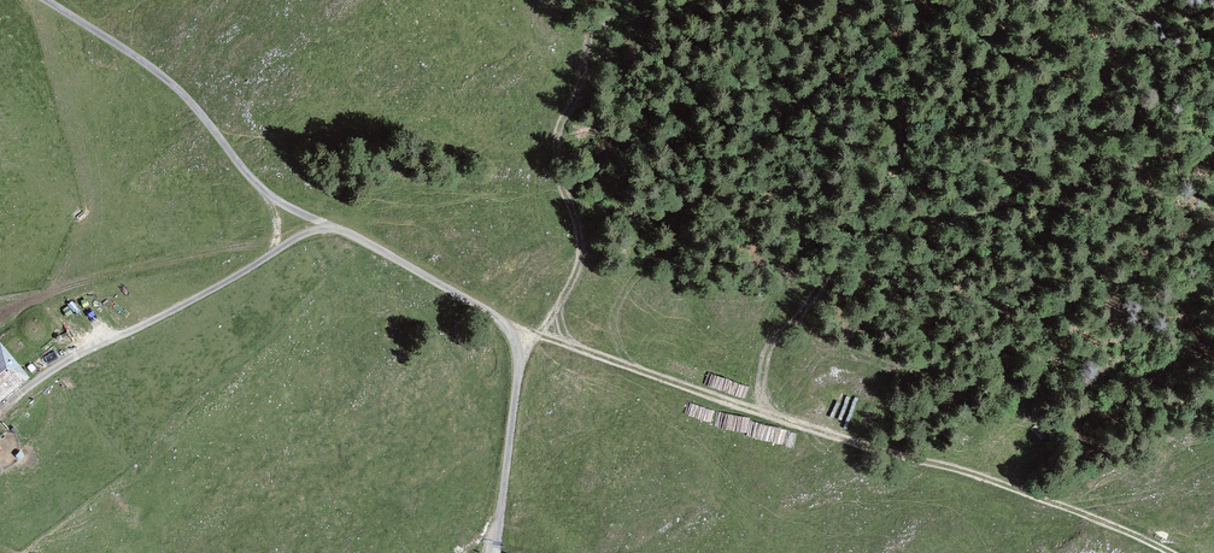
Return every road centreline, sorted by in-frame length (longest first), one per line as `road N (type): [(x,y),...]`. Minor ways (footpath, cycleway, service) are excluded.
road 1 (track): [(48,0),(176,85),(262,187),(287,206),(394,258),(503,325),(517,363),(497,552)]
road 2 (track): [(497,319),(834,436),(966,471),(1168,552)]
road 3 (track): [(517,363),(563,298),(580,258),(556,148),(587,53),(590,0)]
road 4 (track): [(0,408),(47,371),(330,225)]

